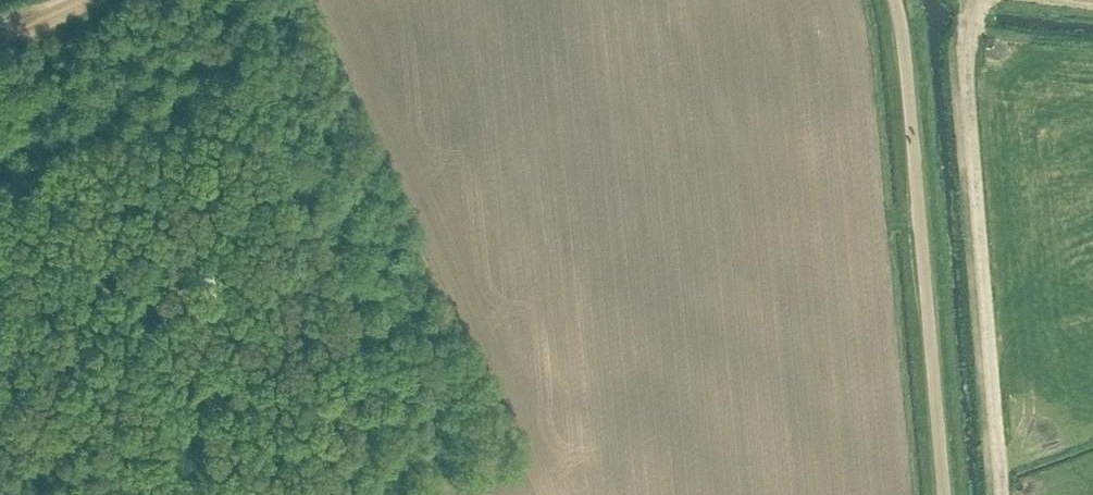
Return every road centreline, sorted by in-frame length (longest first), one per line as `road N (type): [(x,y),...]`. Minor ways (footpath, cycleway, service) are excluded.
road 1 (unclassified): [(944,494),(896,0)]
road 2 (track): [(968,5),(969,100),(1004,494)]

